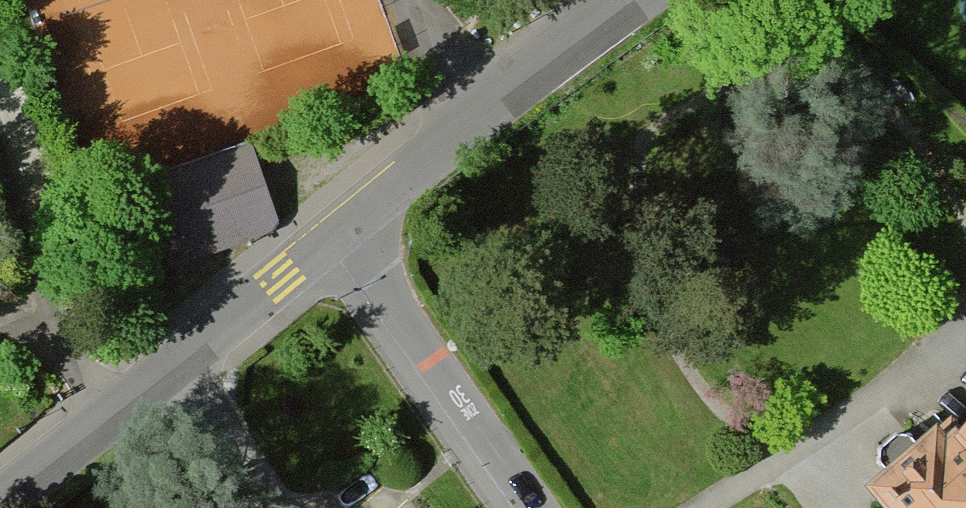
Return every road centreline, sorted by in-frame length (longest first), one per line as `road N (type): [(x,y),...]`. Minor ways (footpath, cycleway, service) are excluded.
road 1 (residential): [(351,229),(0,499)]
road 2 (residential): [(624,0),(351,229)]
road 3 (residential): [(351,229),(546,507)]

